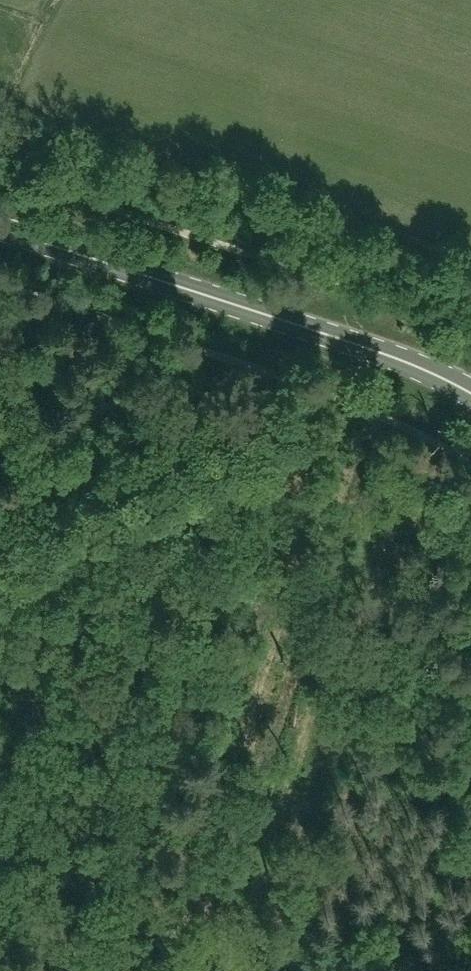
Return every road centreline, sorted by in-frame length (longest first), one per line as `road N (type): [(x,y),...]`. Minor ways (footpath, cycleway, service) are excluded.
road 1 (primary): [(470,397),(435,374),(0,228)]
road 2 (track): [(0,574),(342,403)]

